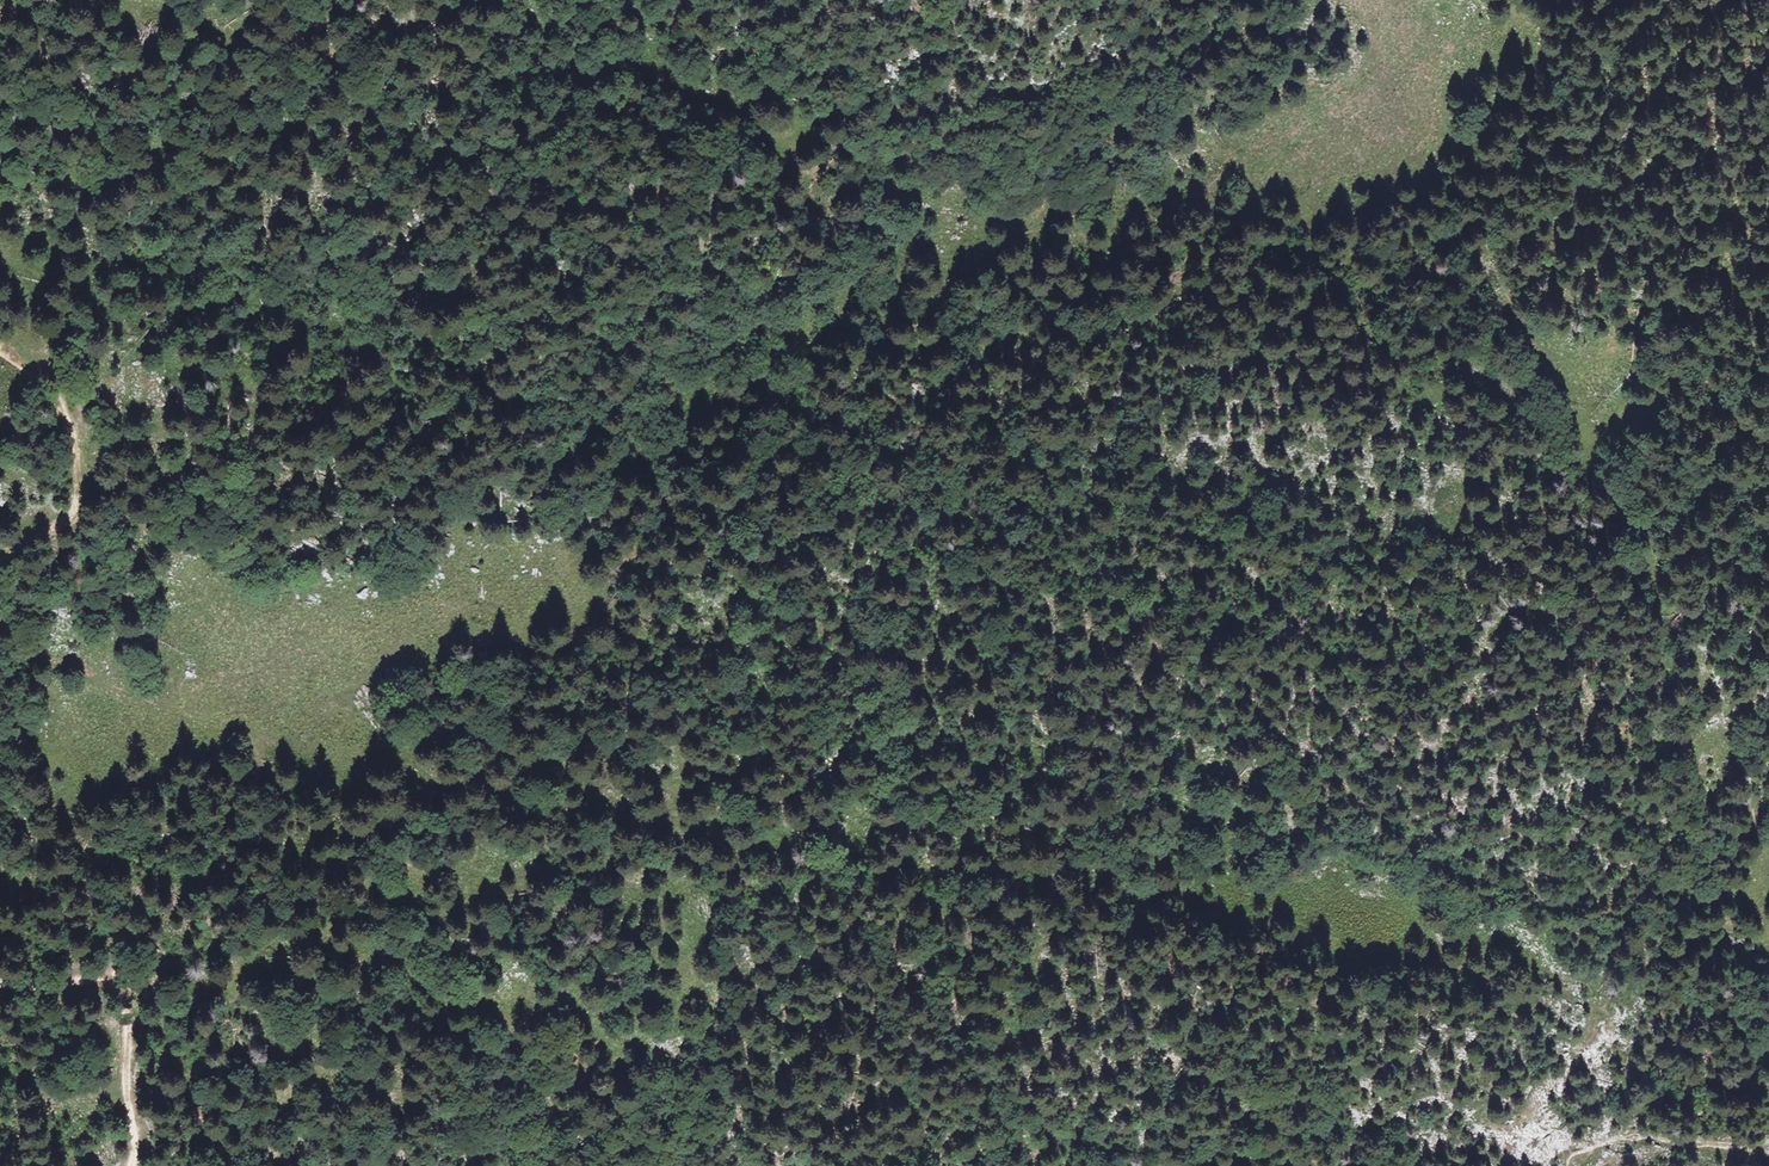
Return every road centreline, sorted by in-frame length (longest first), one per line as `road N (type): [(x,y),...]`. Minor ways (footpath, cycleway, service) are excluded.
road 1 (track): [(0,987),(102,986),(131,1005),(135,1165)]
road 2 (track): [(0,349),(71,418),(88,472),(75,510),(0,555)]

